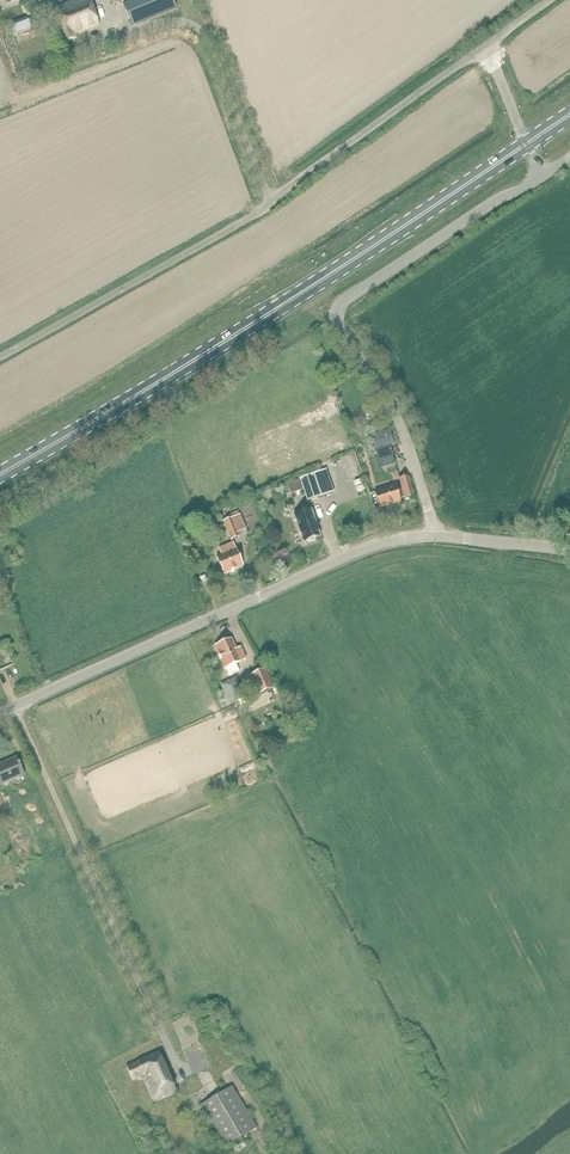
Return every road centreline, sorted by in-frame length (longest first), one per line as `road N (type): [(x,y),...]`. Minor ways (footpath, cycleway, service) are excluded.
road 1 (primary): [(0,474),(198,358),(526,145)]
road 2 (unclassified): [(0,357),(253,216),(485,47)]
road 3 (unclassified): [(434,534),(408,442),(338,323),(338,309),(543,177)]
road 4 (unclassified): [(0,713),(361,551),(434,534)]
road 5 (unclassified): [(569,551),(434,534)]

